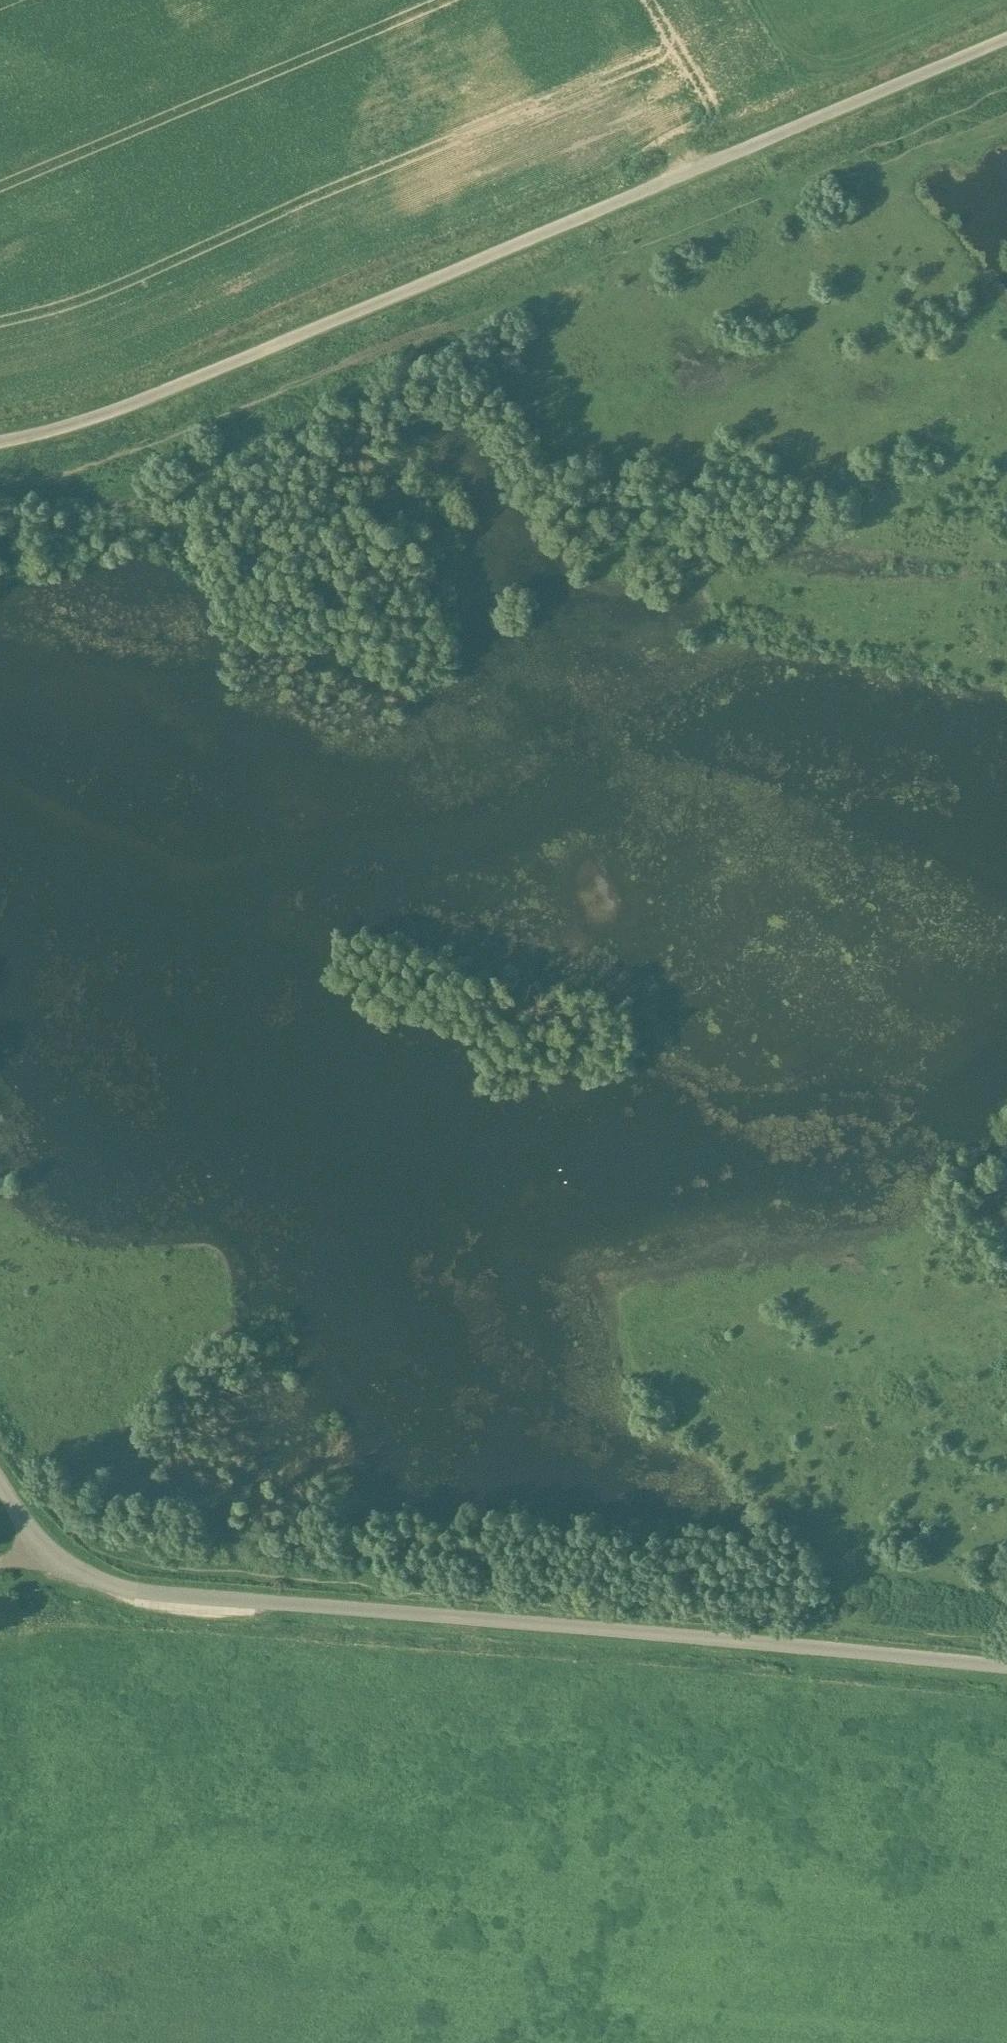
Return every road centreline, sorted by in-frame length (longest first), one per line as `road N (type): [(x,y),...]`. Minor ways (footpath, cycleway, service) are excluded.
road 1 (unclassified): [(0,441),(136,404),(1006,40)]

